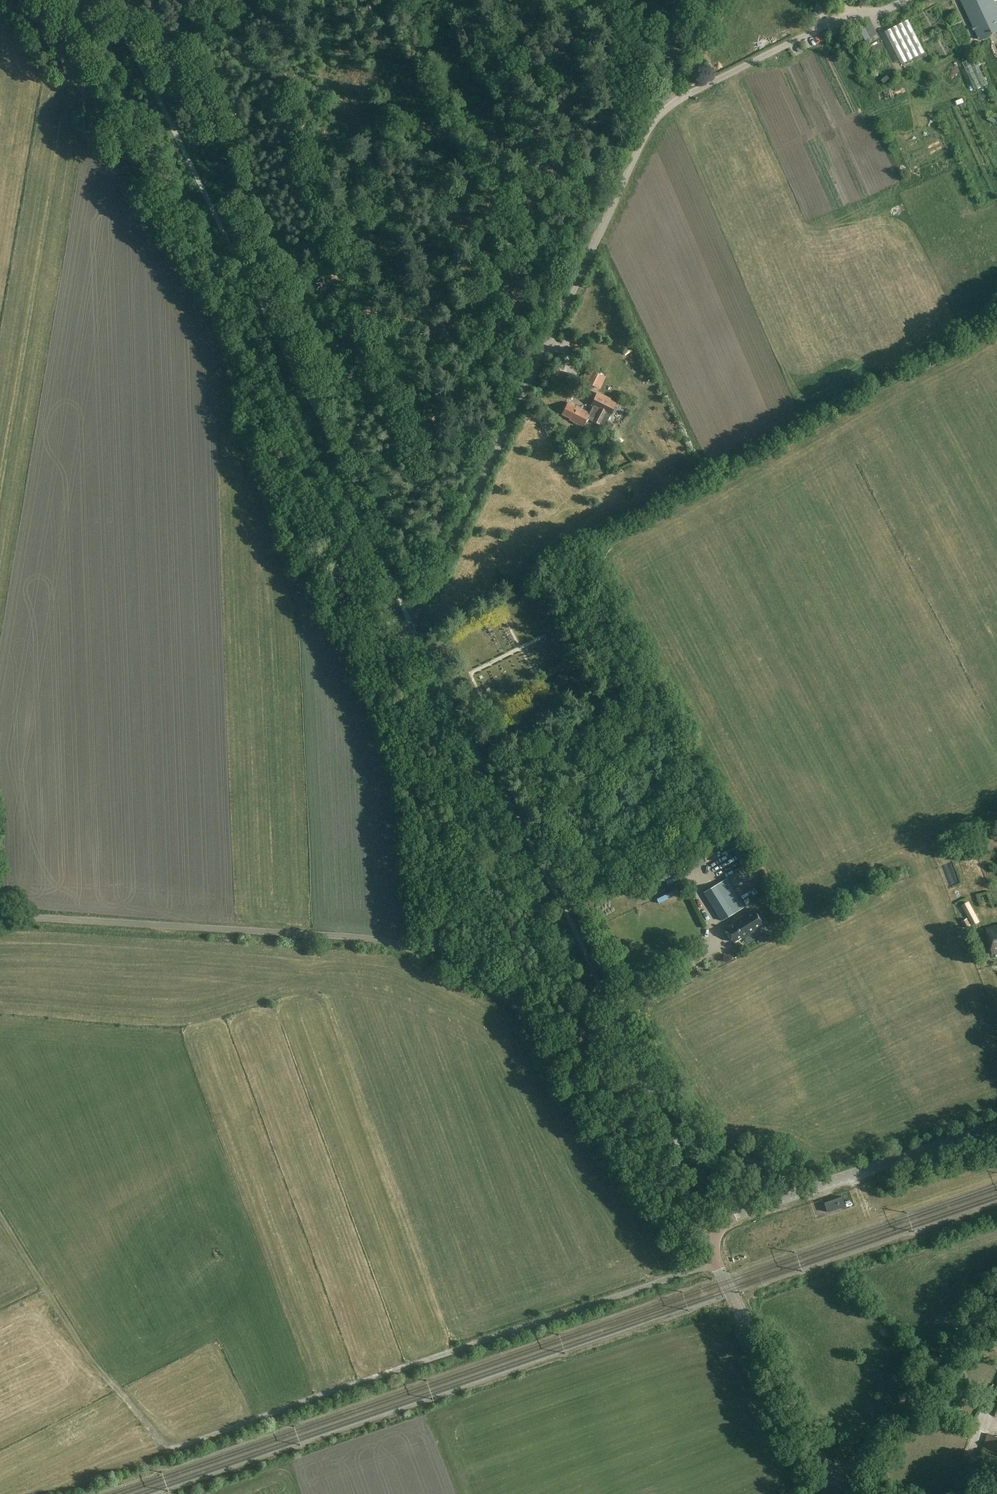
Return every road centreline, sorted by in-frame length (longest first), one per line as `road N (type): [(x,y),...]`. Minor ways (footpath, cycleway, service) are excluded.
road 1 (track): [(714,1261),(174,1450),(87,1358),(0,1216)]
road 2 (tertiary): [(401,641),(75,0)]
road 3 (tertiary): [(699,1231),(401,641)]
road 4 (unclassified): [(665,111),(651,124),(401,641)]
road 5 (tertiary): [(699,1231),(996,1125)]
road 6 (tertiary): [(833,1488),(699,1231)]
road 7 (track): [(833,1488),(996,1295)]

